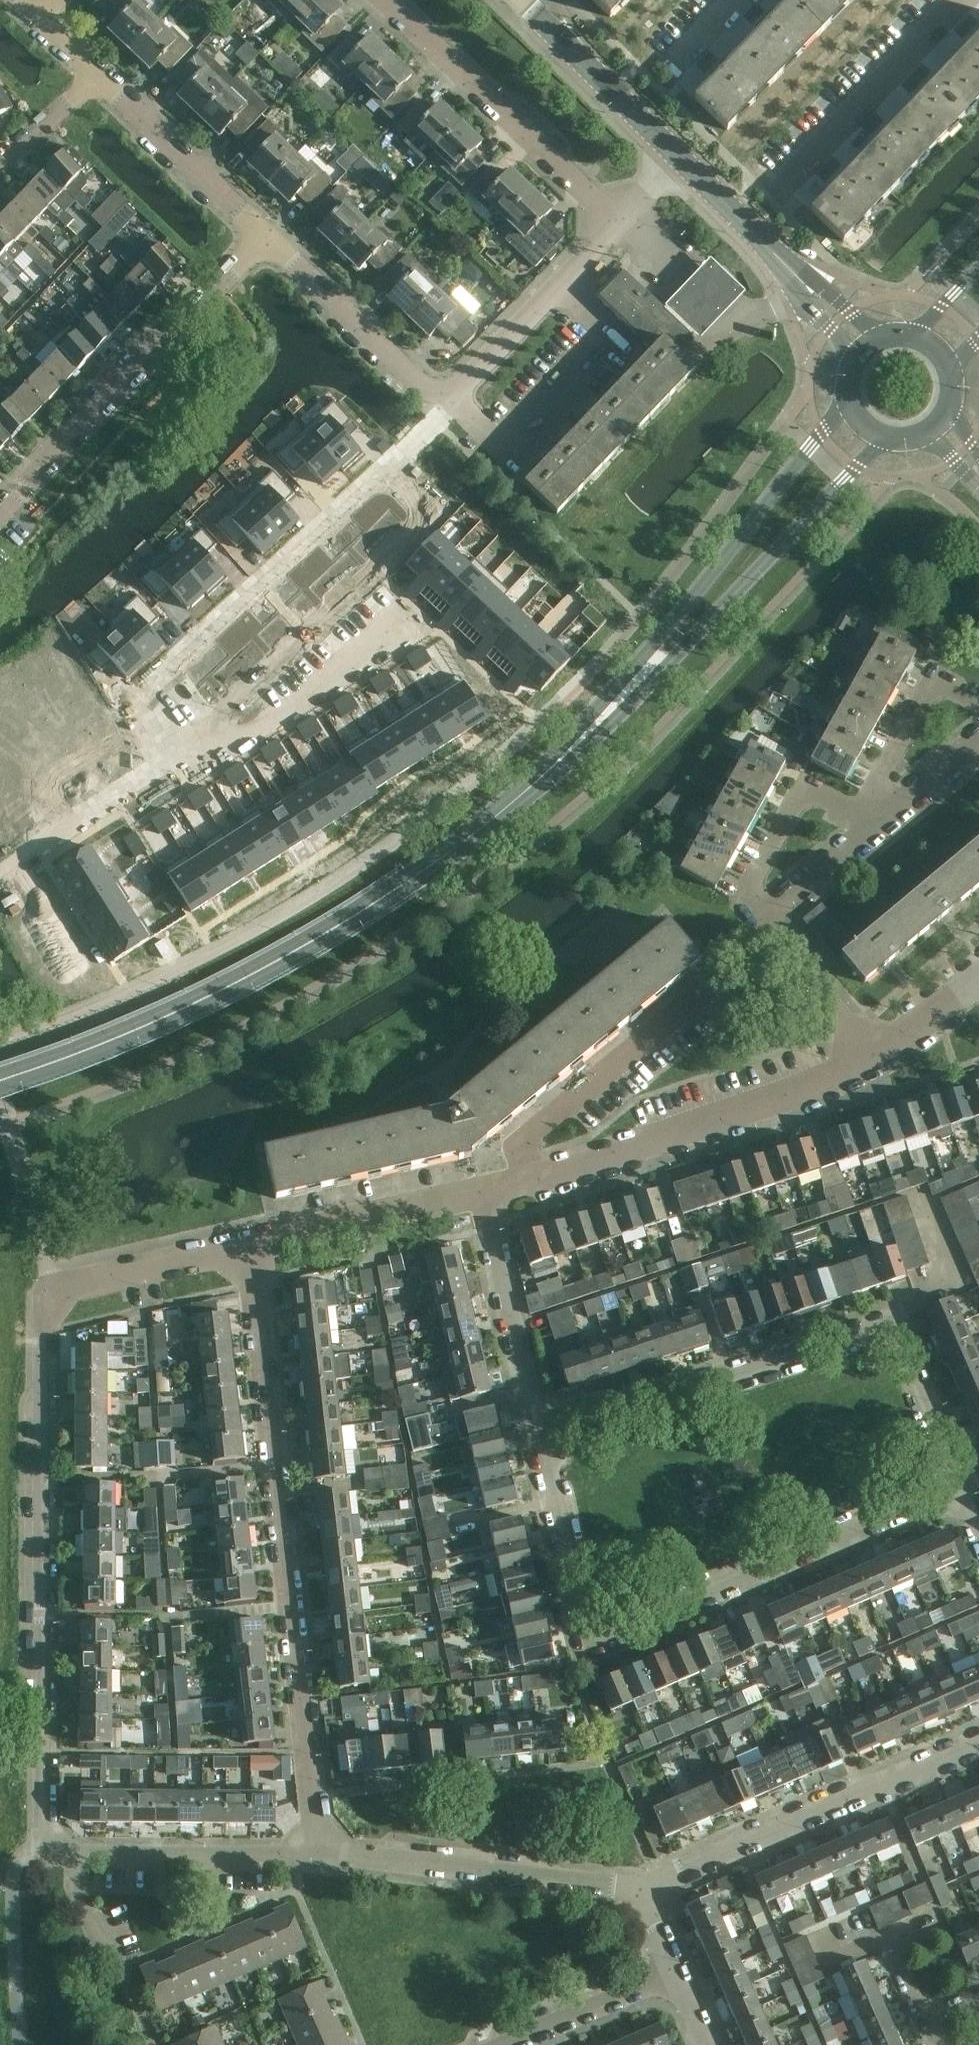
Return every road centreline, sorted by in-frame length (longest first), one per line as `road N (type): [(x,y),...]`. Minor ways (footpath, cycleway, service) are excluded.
road 1 (residential): [(958,1494),(590,1652),(539,1438)]
road 2 (residential): [(320,1855),(249,1251)]
road 3 (secondary): [(0,1082),(135,1031),(304,946),(448,854),(527,790)]
road 4 (unclassified): [(0,871),(70,832),(404,472)]
road 5 (unclassified): [(42,1838),(43,1314),(54,1295)]
road 6 (secondary): [(847,401),(685,610),(527,790)]
road 7 (secondary): [(527,790),(574,760),(657,681),(881,441)]
road 8 (residential): [(0,513),(263,239)]
road 9 (residential): [(539,1438),(886,1321)]
road 10 (residential): [(646,1890),(978,1743)]
road 11 (residential): [(525,1183),(724,1119),(863,1058)]
road 12 (residential): [(320,1855),(646,1890)]
road 13 (residential): [(619,222),(385,0)]
road 14 (residential): [(449,397),(509,453),(613,342),(557,289)]
road 15 (residential): [(525,1183),(518,1152),(697,998)]
road 16 (tertiary): [(864,350),(679,160)]
road 17 (residential): [(785,181),(964,0)]
road 18 (residential): [(539,1438),(479,1196)]
road 19 (residential): [(71,1852),(320,1855)]
road 20 (residential): [(449,397),(423,387),(263,239)]
road 21 (residential): [(249,1251),(479,1196)]
road 22 (residential): [(767,920),(747,891),(804,788),(875,822)]
road 23 (residential): [(263,239),(99,76)]
road 24 (tertiary): [(679,160),(519,0)]
road 25 (unclassified): [(21,2044),(13,1886),(23,1858),(42,1838)]
road 26 (residential): [(155,2044),(113,1950),(80,1906),(71,1852)]
road 27 (residential): [(978,710),(935,683),(884,776),(875,822)]
road 28 (residential): [(54,1295),(249,1251)]
road 29 (residential): [(958,1494),(886,1321)]
road 30 (unclassified): [(54,1295),(0,1116)]
road 31 (residential): [(513,2044),(673,1978)]
road 32 (residential): [(863,1058),(767,920)]
road 33 (residential): [(557,289),(449,397)]
road 34 (residential): [(767,920),(875,822)]
road 35 (residential): [(863,1058),(978,983)]
road 36 (residential): [(0,167),(99,76)]
road 37 (residential): [(875,822),(978,738)]

